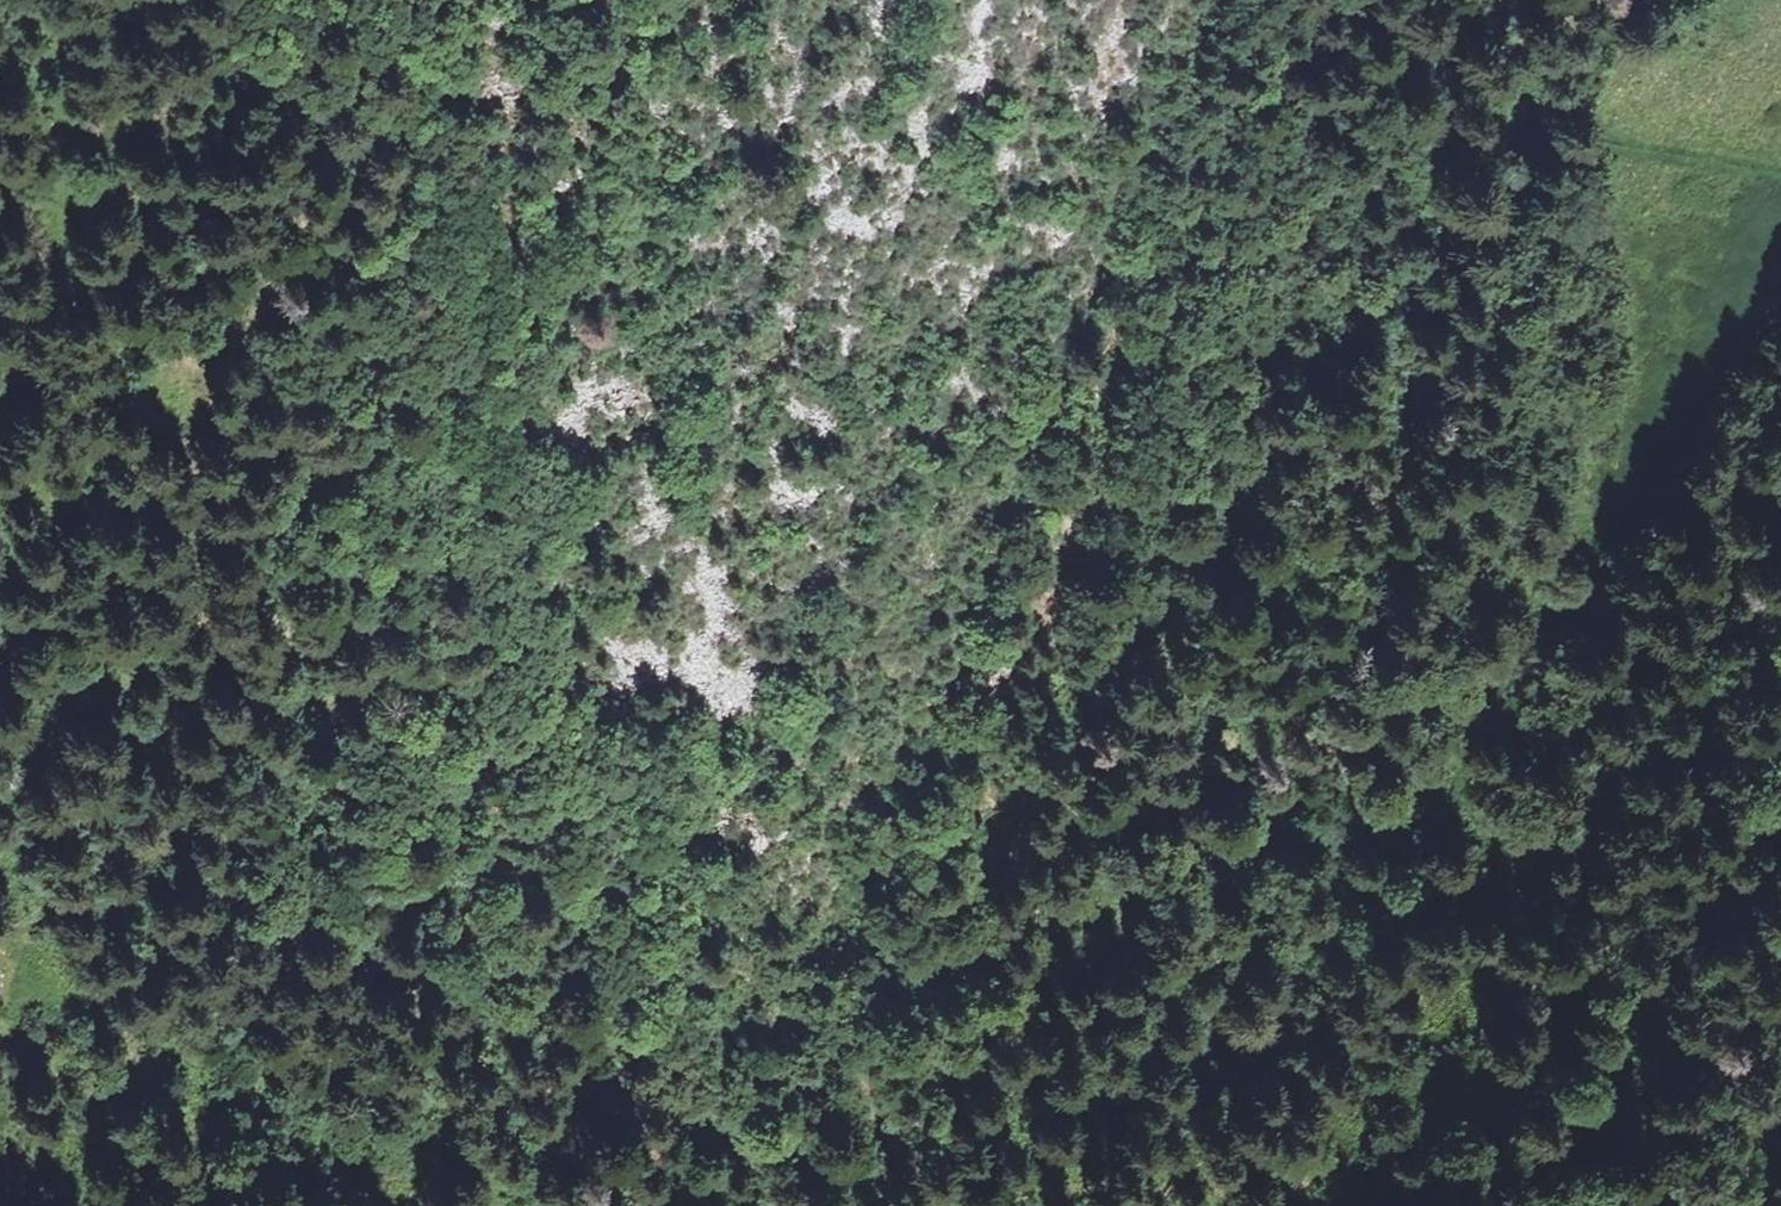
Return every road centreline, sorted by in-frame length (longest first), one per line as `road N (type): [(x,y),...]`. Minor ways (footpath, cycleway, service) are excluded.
road 1 (track): [(65,0),(51,50),(49,213),(30,412),(0,486)]
road 2 (track): [(0,989),(50,1055),(197,1205)]

